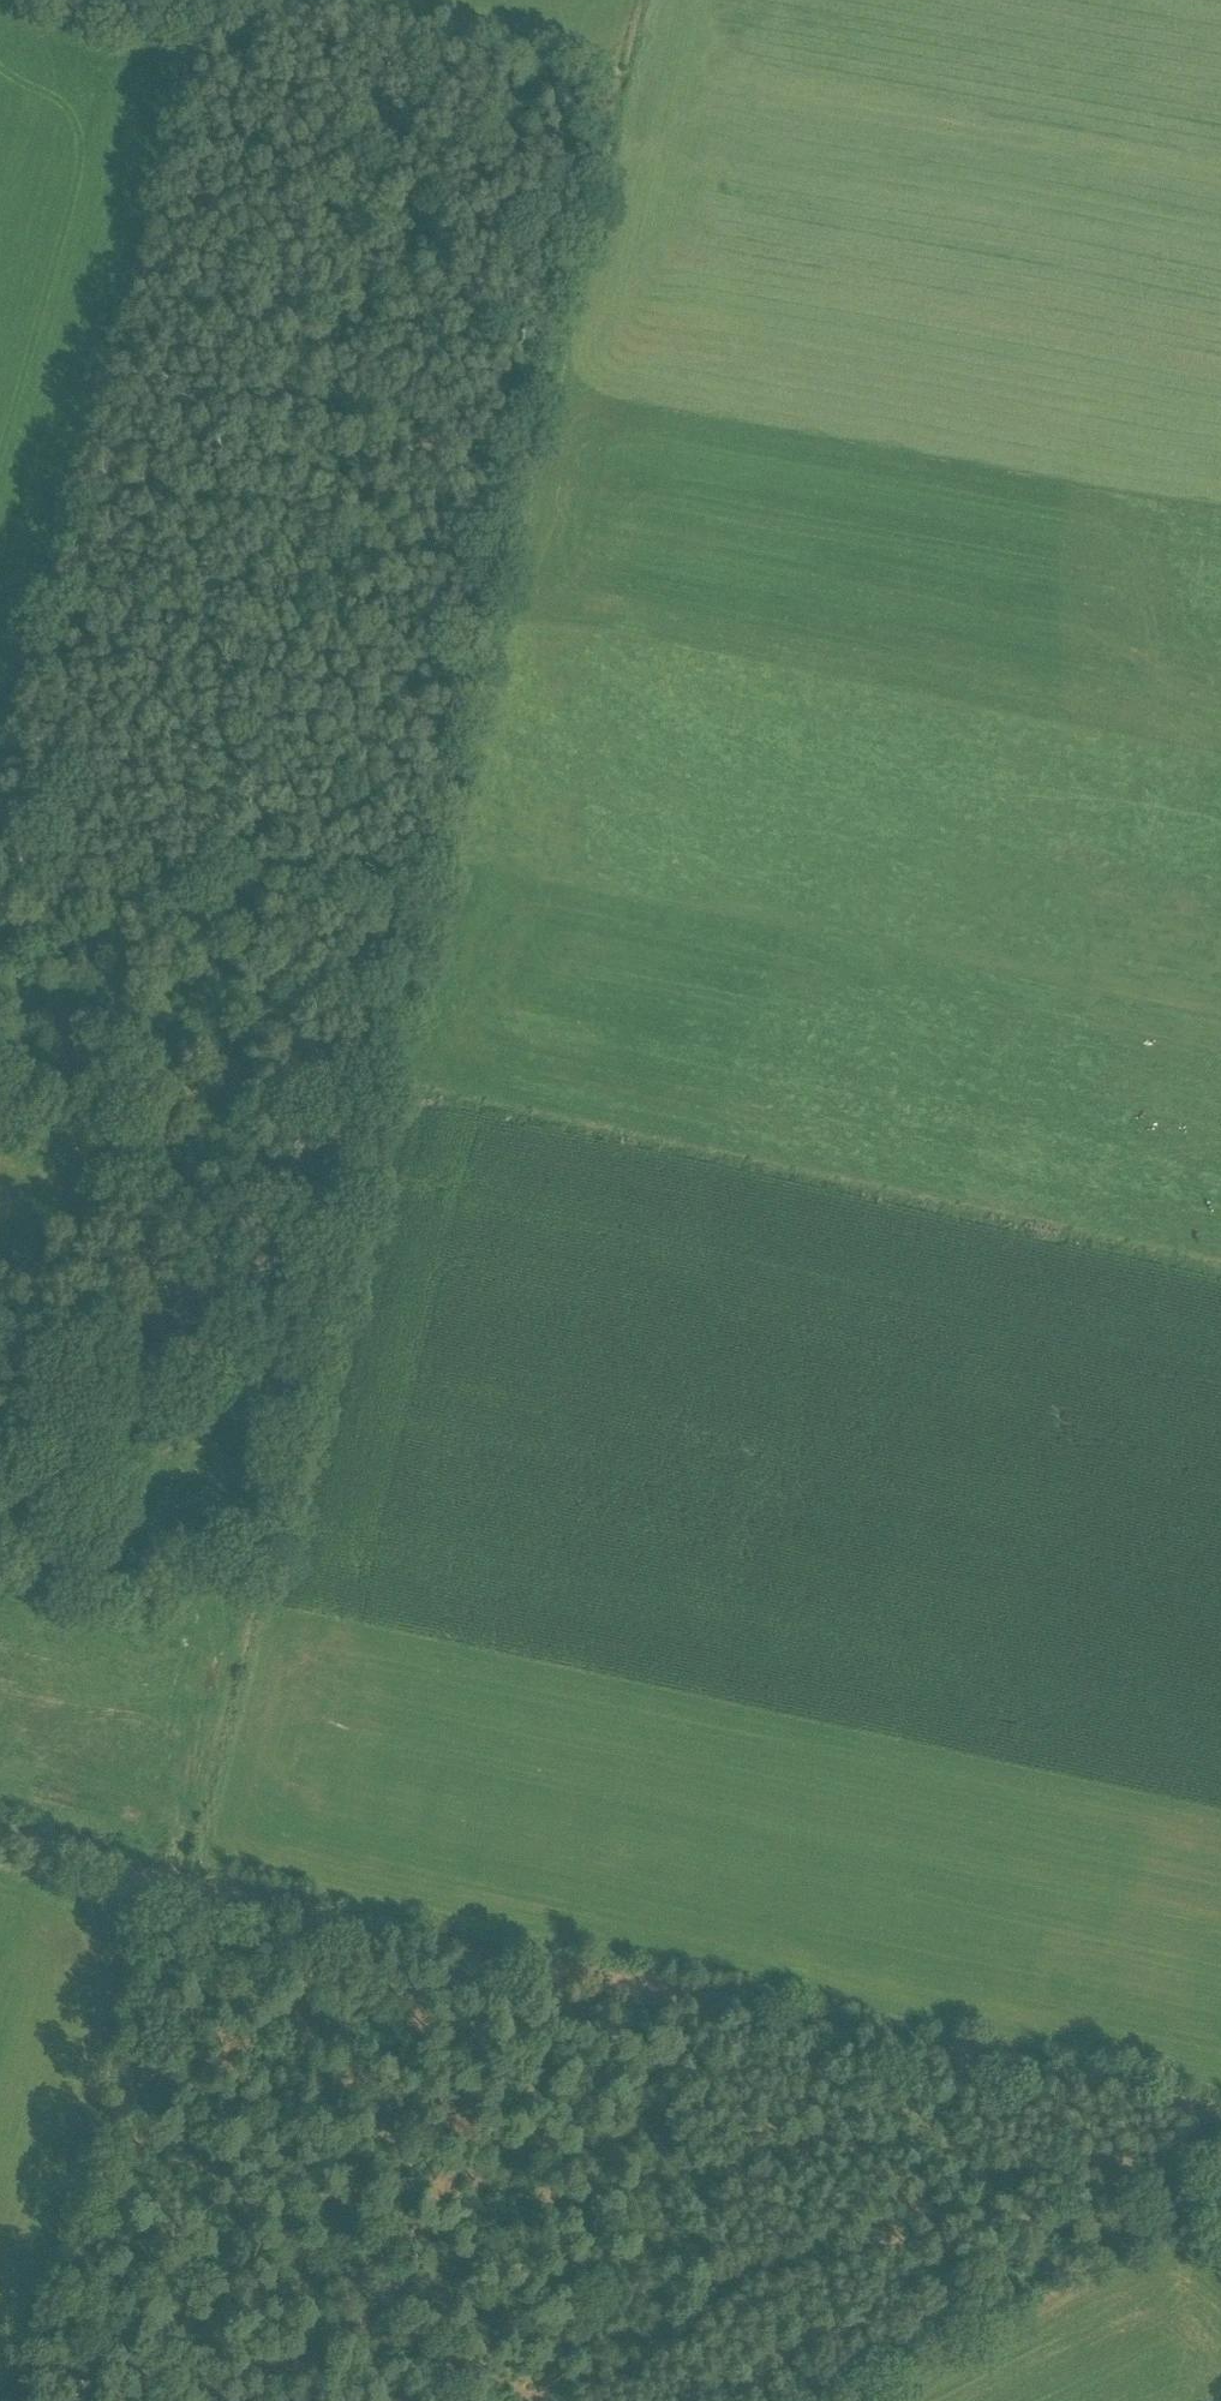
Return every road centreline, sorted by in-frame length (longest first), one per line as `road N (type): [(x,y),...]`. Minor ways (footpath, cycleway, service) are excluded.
road 1 (track): [(1220,2110),(0,1839)]
road 2 (track): [(1220,2192),(810,2400)]

